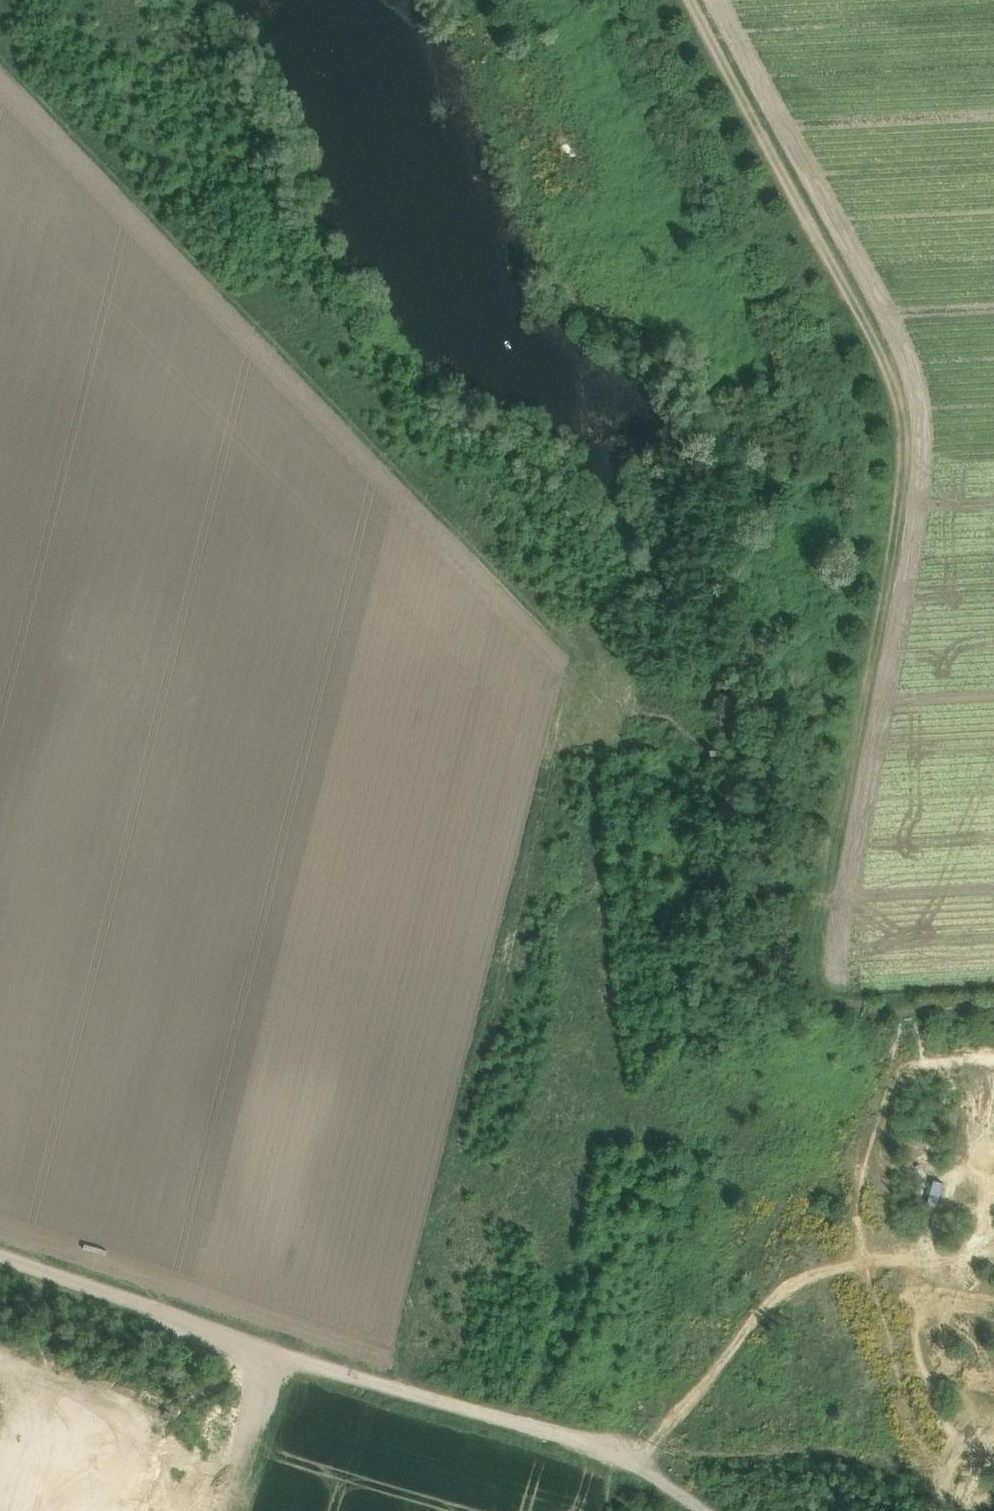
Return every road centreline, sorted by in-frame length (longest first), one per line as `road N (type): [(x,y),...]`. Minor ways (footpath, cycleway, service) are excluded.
road 1 (track): [(993,981),(858,983),(843,981),(824,955),(911,445),(908,412),(883,342),(698,0)]
road 2 (track): [(0,1257),(635,1456),(712,1510)]

